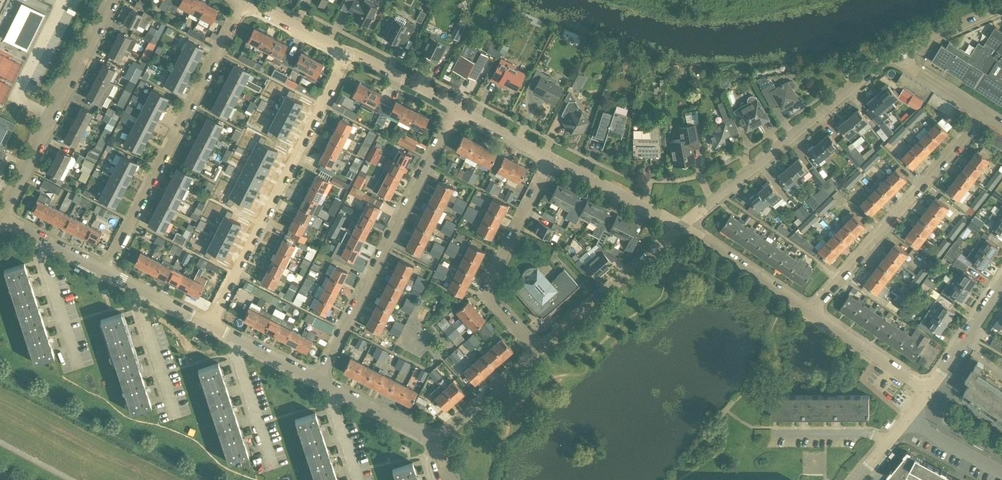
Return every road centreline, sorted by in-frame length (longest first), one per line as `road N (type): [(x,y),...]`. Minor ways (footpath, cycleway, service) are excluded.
road 1 (residential): [(322,383),(457,109)]
road 2 (residential): [(210,325),(347,53)]
road 3 (residential): [(106,271),(244,1)]
road 4 (residential): [(684,228),(901,51)]
road 5 (residential): [(810,312),(985,114)]
road 6 (tertiary): [(4,218),(112,0)]
road 7 (residential): [(539,351),(492,301),(488,286),(550,159)]
road 8 (residential): [(539,351),(684,228)]
road 9 (residential): [(810,312),(684,228)]
road 10 (residential): [(684,228),(550,159)]
road 11 (residential): [(929,392),(810,312)]
road 12 (residential): [(436,442),(539,351)]
road 13 (residential): [(272,466),(236,358),(243,342)]
road 14 (residential): [(78,365),(42,259),(49,242)]
road 15 (tertiary): [(929,392),(1001,285)]
road 16 (residential): [(174,413),(139,309),(146,292)]
road 17 (residential): [(457,109),(347,53)]

